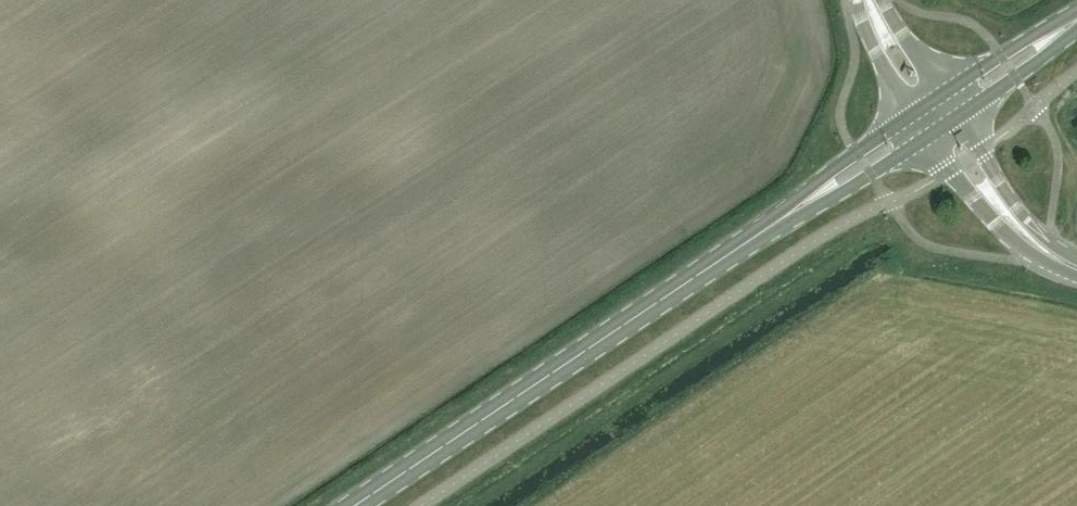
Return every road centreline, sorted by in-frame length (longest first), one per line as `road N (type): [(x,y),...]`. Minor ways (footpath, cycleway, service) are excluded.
road 1 (secondary): [(783,219),(348,505)]
road 2 (unclassified): [(926,141),(982,209),(1028,248),(1076,271)]
road 3 (unclassified): [(1076,267),(1005,194),(959,118)]
road 4 (secondary): [(910,117),(832,171),(783,219)]
road 5 (secondary): [(783,219),(926,141)]
road 6 (secondary): [(1076,18),(1028,38),(945,93)]
road 7 (secondary): [(959,118),(1076,27)]
road 8 (unclassified): [(856,0),(875,60),(910,117)]

